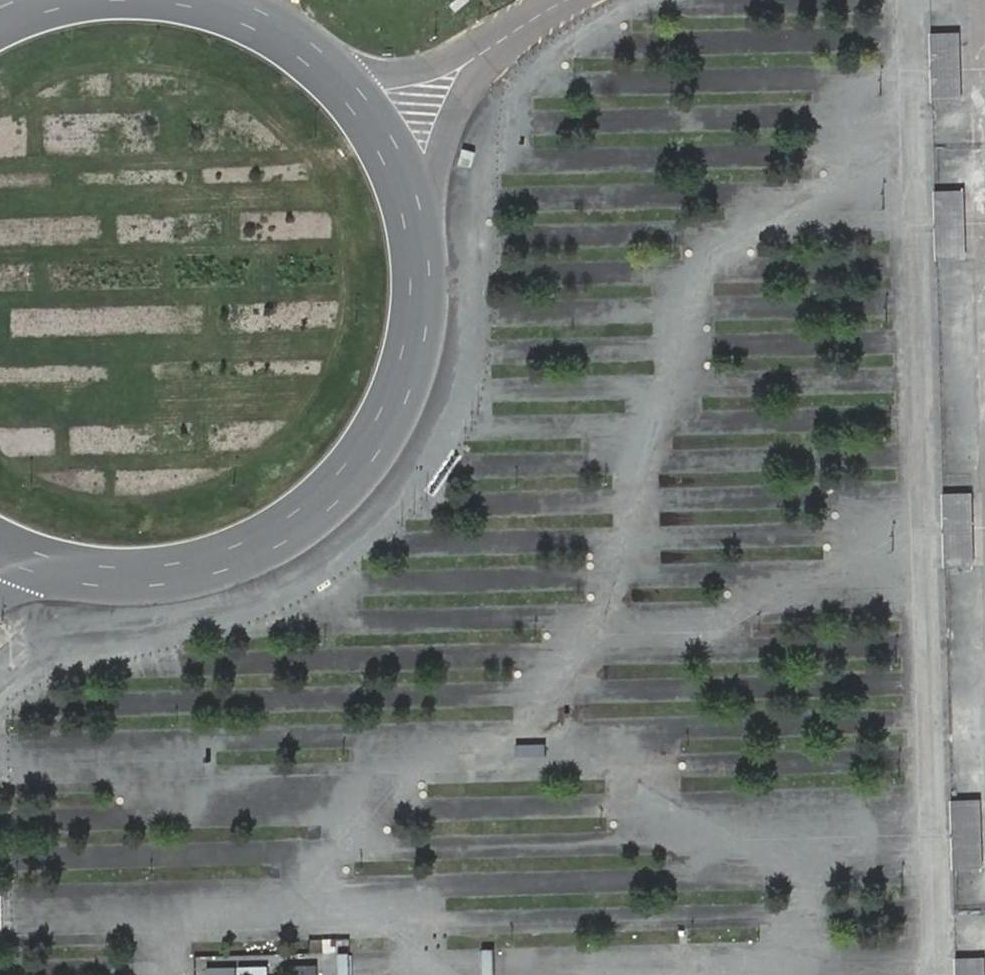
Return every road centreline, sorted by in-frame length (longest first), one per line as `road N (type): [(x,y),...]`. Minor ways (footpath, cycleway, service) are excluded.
road 1 (secondary): [(57,566),(117,575),(178,570),(236,554),(289,526),(336,488),(374,441),(401,387),(417,329),(421,269),(412,209),(390,150),(355,97),(311,53),(207,0)]

